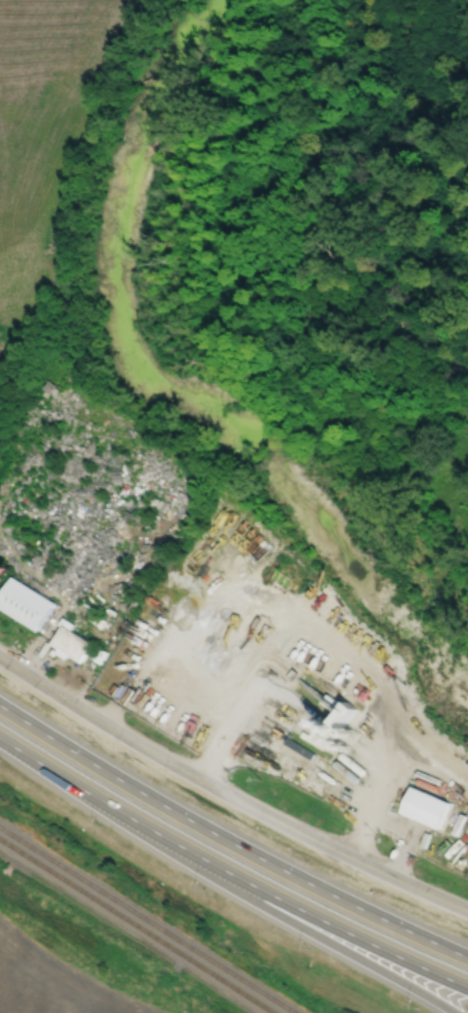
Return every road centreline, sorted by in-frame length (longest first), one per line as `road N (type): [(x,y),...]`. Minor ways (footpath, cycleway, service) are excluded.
road 1 (motorway): [(467,958),(277,866),(0,705)]
road 2 (residential): [(467,909),(232,797),(0,658)]
road 3 (motorway): [(205,860),(288,918),(457,1012)]
road 4 (motorway): [(205,860),(467,987)]
road 5 (motorway): [(0,737),(205,860)]

